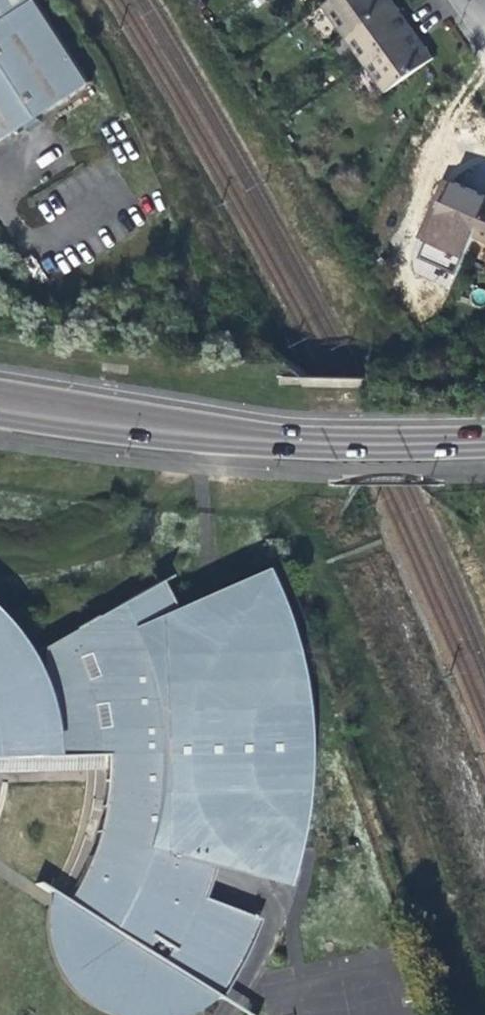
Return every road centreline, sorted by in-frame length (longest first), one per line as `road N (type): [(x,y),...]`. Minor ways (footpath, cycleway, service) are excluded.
road 1 (secondary): [(0,406),(238,439),(484,441)]

